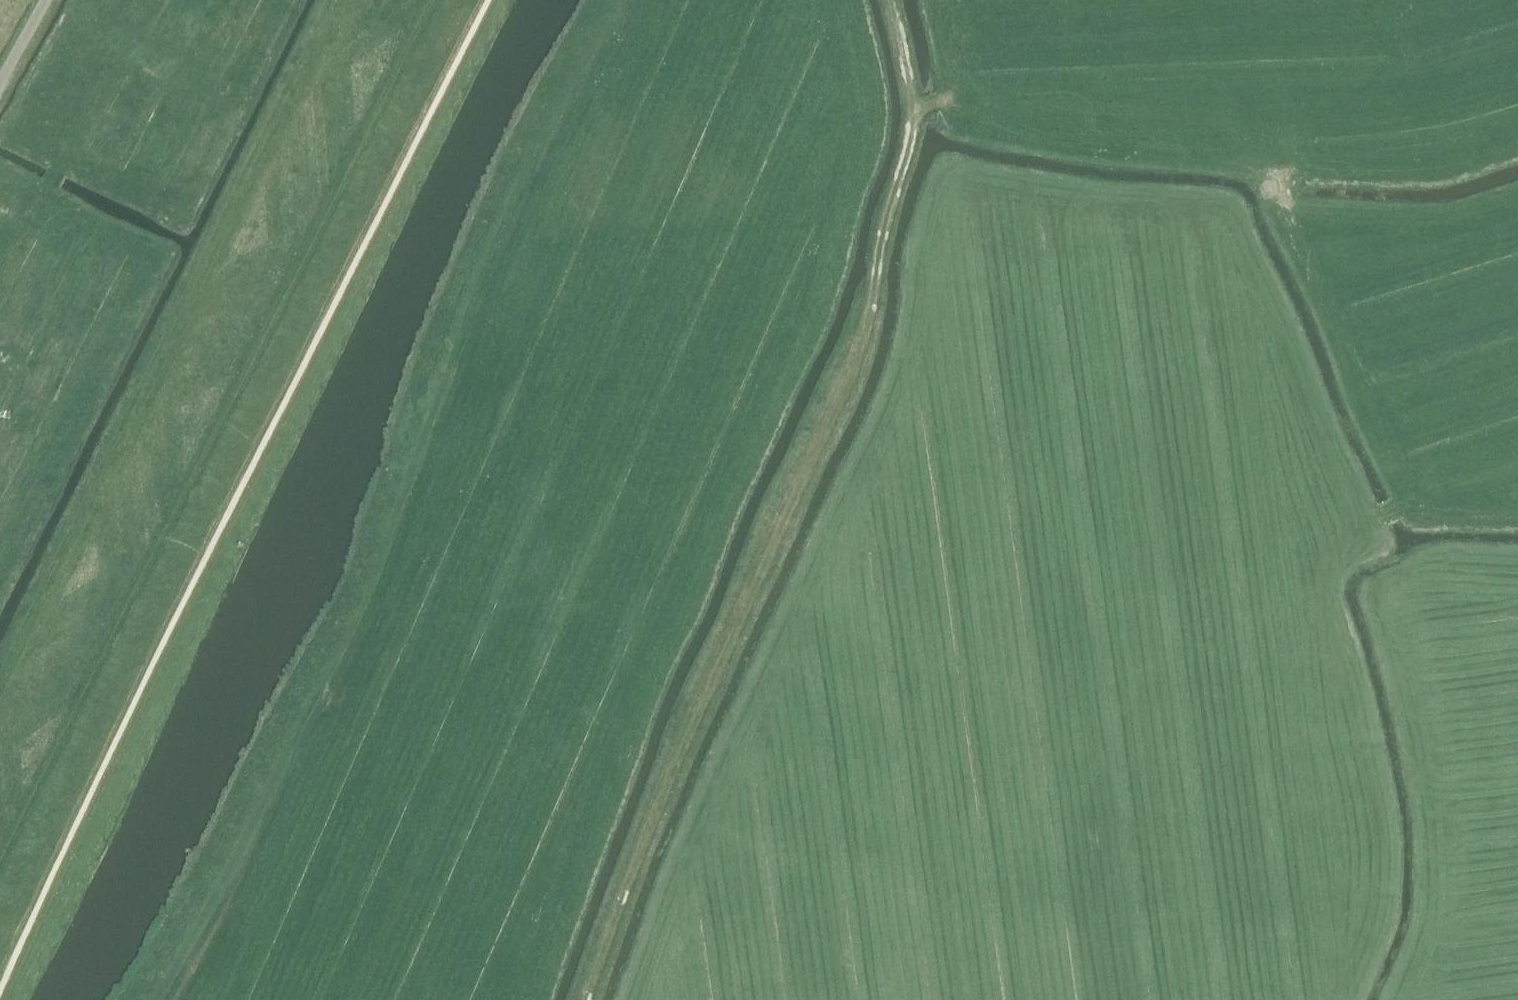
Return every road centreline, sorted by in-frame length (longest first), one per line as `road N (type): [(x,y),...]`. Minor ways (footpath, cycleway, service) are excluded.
road 1 (track): [(888,0),(915,116),(861,337),(661,792),(583,999)]
road 2 (track): [(1405,999),(1434,876),(1421,759),(1387,637),(1401,616),(1517,601)]

